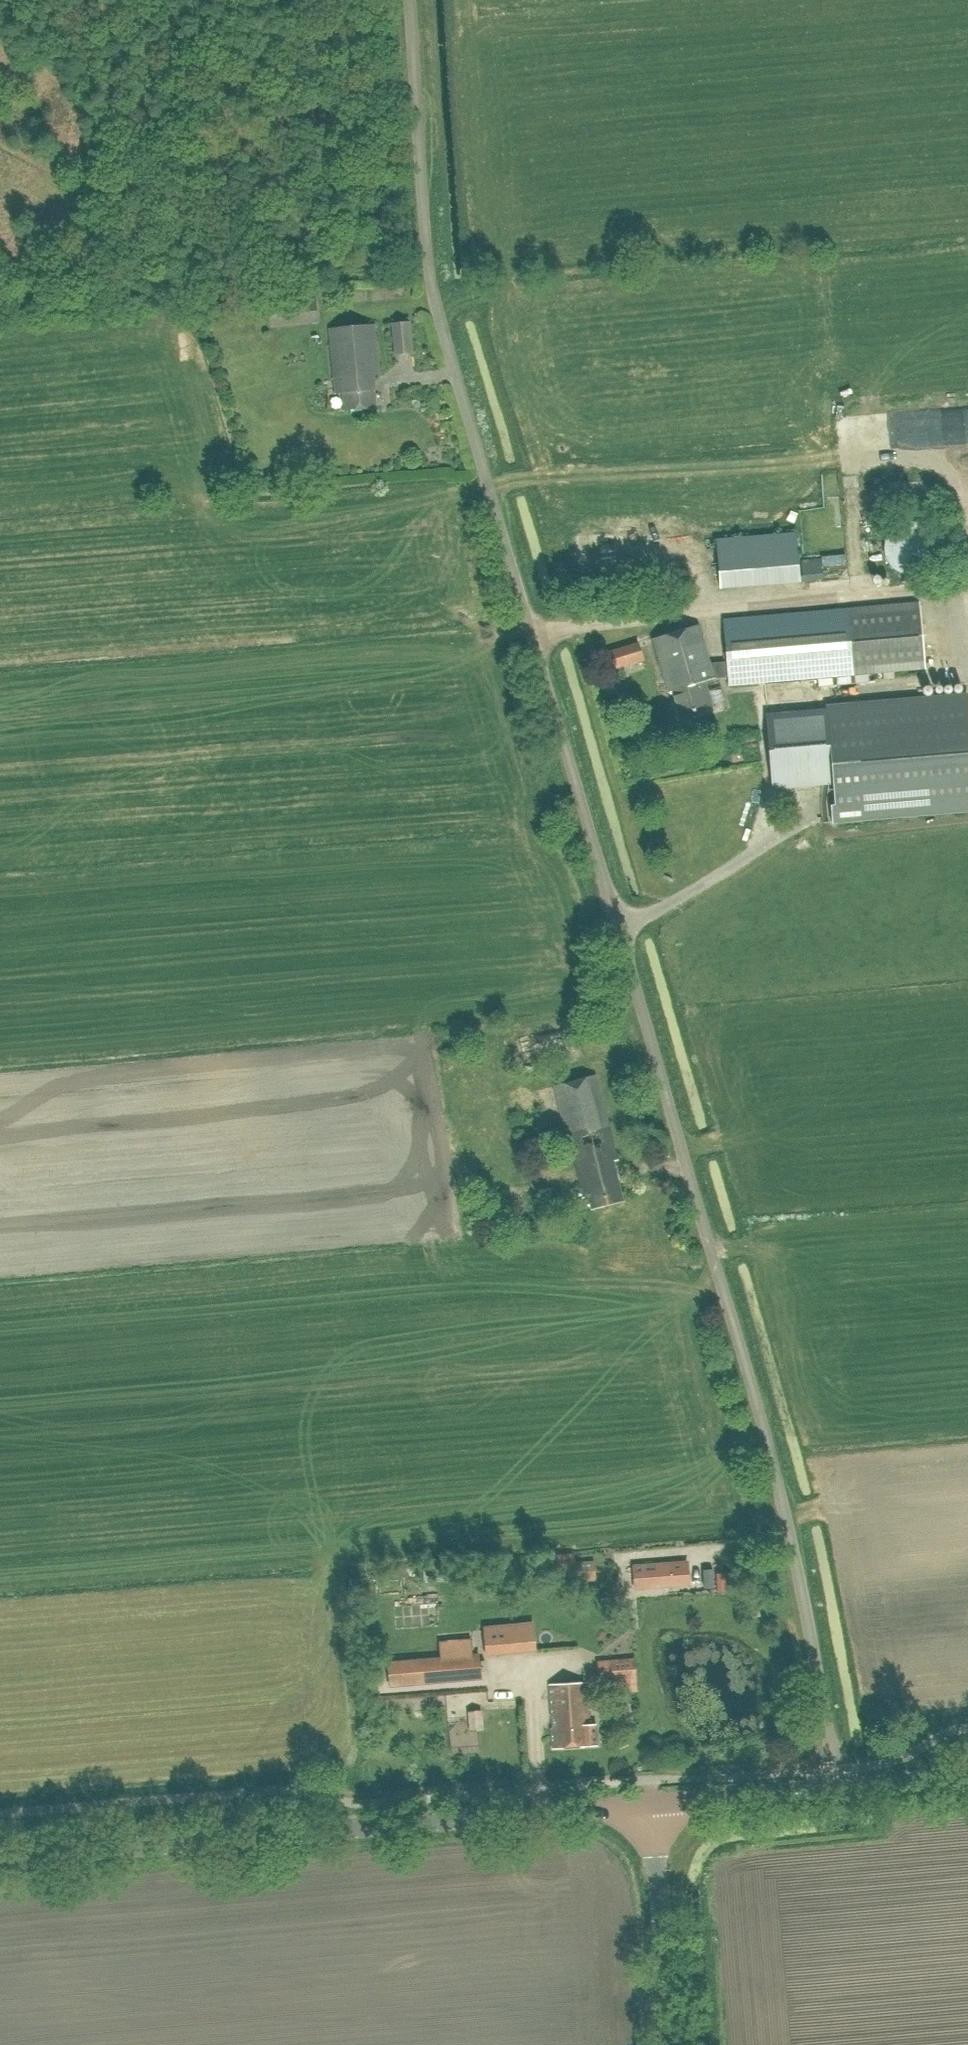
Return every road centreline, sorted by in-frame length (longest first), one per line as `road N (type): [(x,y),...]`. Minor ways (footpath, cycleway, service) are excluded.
road 1 (unclassified): [(837,1788),(774,1469),(440,321),(409,0)]
road 2 (tertiary): [(0,1860),(652,1804)]
road 3 (unclassified): [(671,2044),(652,1804)]
road 4 (tertiary): [(652,1804),(837,1788)]
road 5 (tertiary): [(837,1788),(967,1776)]

